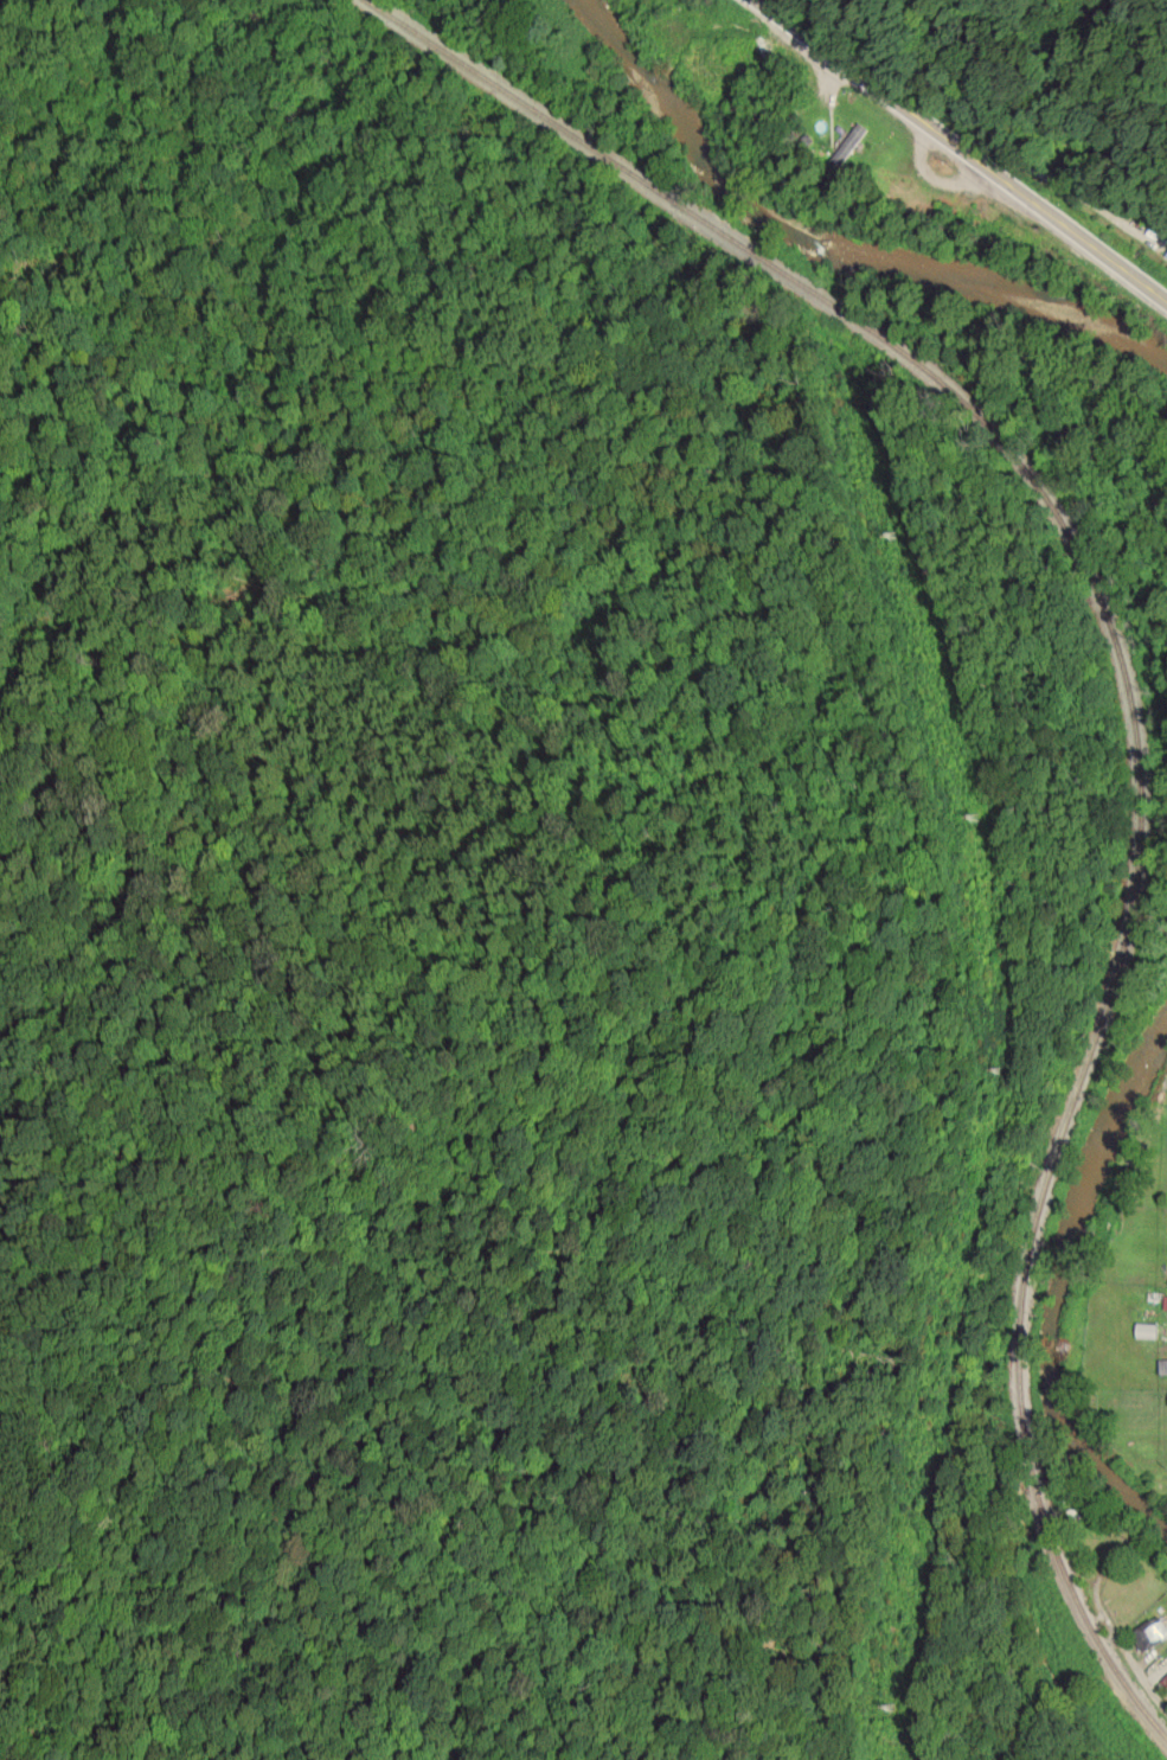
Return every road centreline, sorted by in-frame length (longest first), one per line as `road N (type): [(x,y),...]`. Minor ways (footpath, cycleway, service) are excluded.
road 1 (tertiary): [(755,0),(1166,301)]

